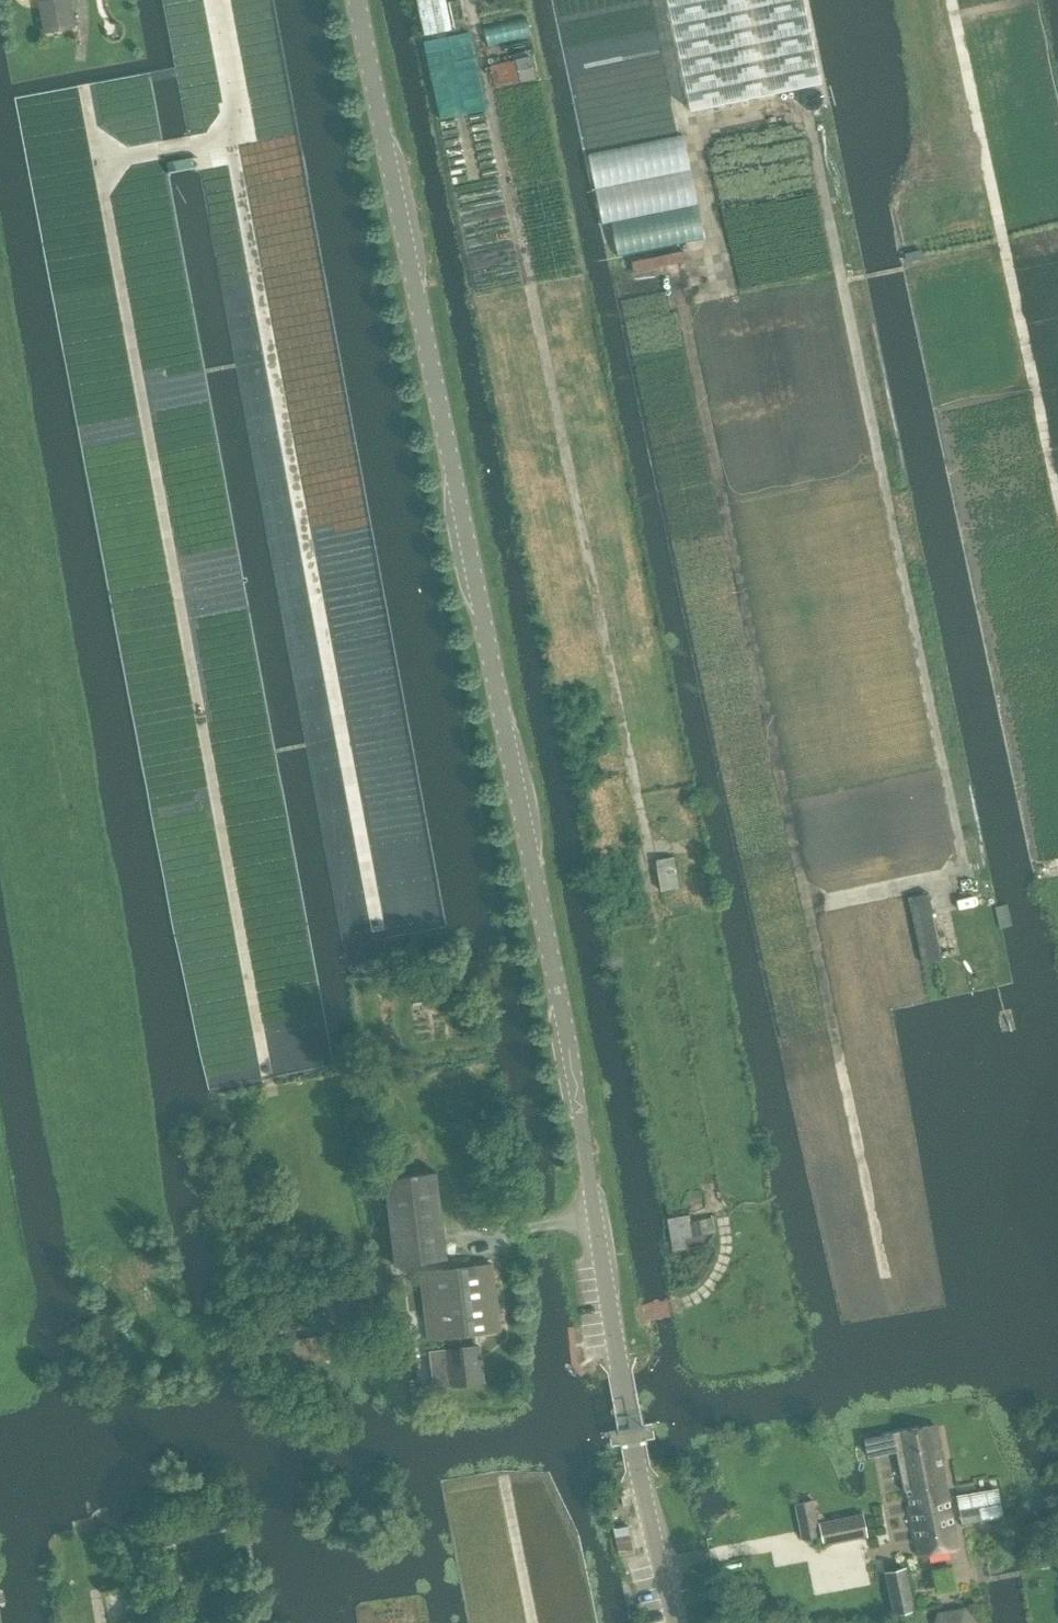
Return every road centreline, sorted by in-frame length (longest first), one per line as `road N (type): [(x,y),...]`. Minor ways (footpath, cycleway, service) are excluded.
road 1 (unclassified): [(676,1622),(640,1477),(575,1079),(356,0)]
road 2 (track): [(289,1083),(105,161),(242,136),(216,0)]
road 3 (track): [(885,1273),(694,275),(728,255),(698,128),(686,122)]
road 4 (track): [(649,850),(470,0)]

